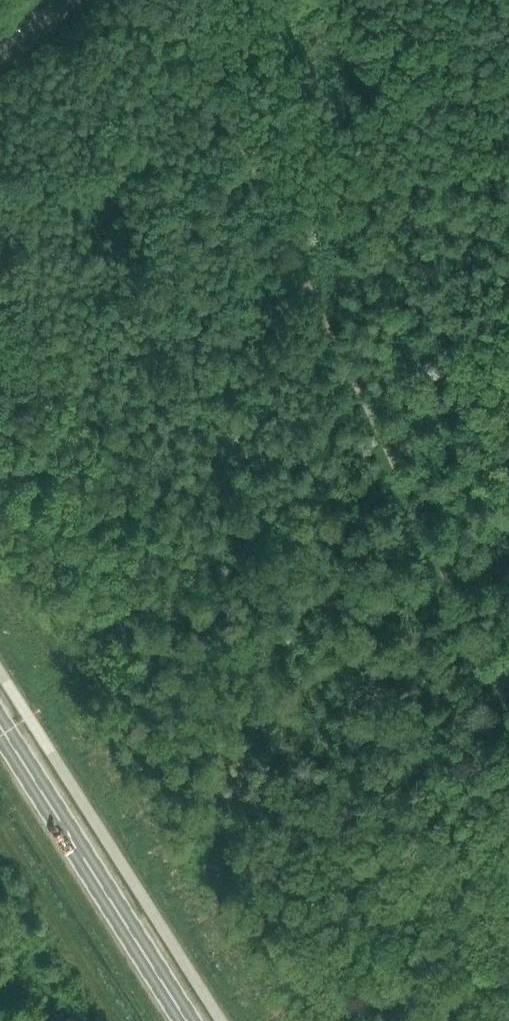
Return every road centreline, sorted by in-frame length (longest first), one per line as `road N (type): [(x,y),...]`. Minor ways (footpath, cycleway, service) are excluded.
road 1 (track): [(508,720),(174,0)]
road 2 (secondary): [(187,1020),(0,726)]
road 3 (track): [(0,829),(124,1020)]

